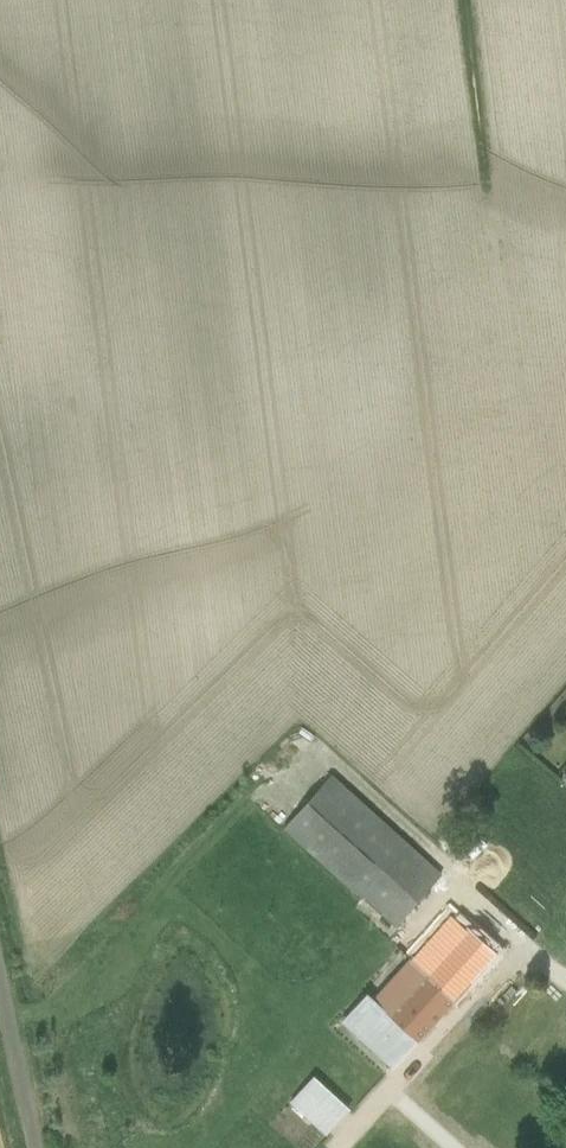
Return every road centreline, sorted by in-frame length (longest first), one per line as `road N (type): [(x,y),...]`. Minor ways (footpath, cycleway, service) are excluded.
road 1 (unclassified): [(35,1147),(0,982)]

